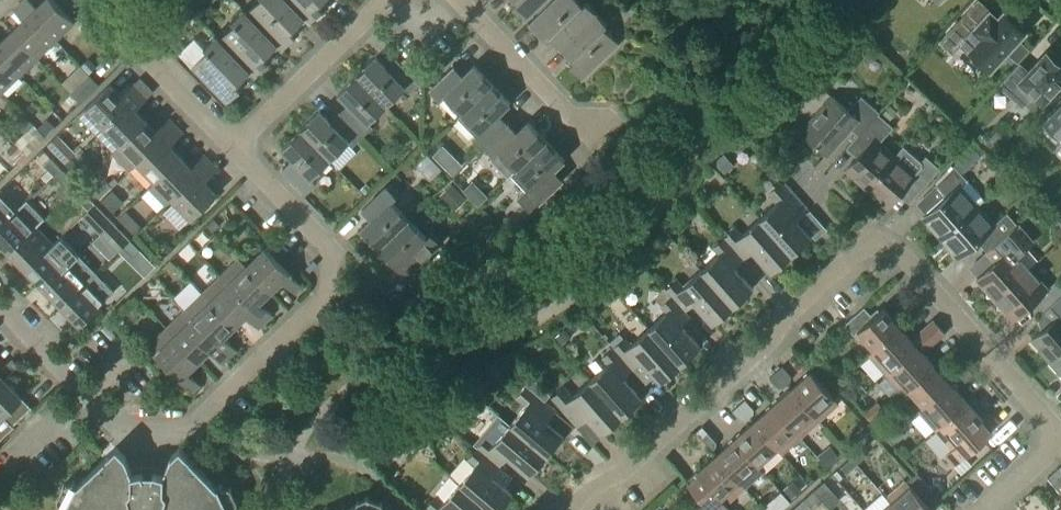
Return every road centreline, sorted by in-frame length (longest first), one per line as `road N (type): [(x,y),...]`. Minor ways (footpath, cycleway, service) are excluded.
road 1 (residential): [(574,509),(875,243),(894,250),(1053,438)]
road 2 (residential): [(331,285),(331,295),(195,424),(112,423),(0,309)]
road 3 (residential): [(231,150),(386,0)]
road 4 (residential): [(231,150),(88,0)]
road 5 (residential): [(458,0),(566,112),(593,124)]
road 6 (residential): [(331,285),(333,251),(231,150)]

